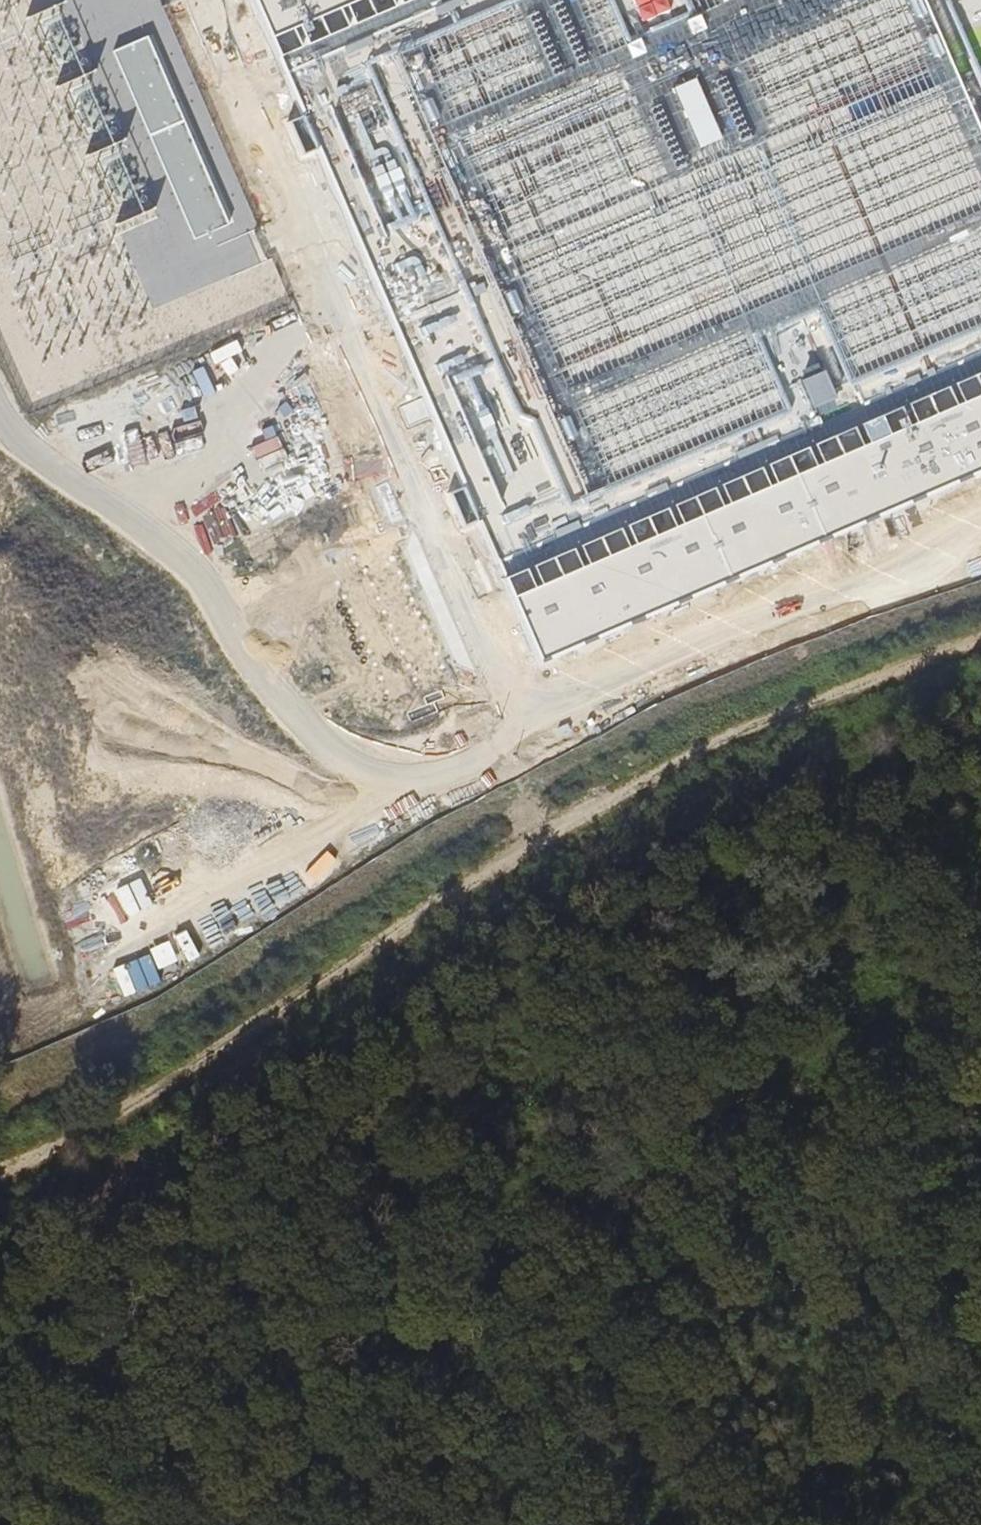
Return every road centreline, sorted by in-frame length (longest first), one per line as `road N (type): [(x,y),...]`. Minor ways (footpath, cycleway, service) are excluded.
road 1 (track): [(0,1171),(89,1143),(531,852),(844,687),(980,642)]

